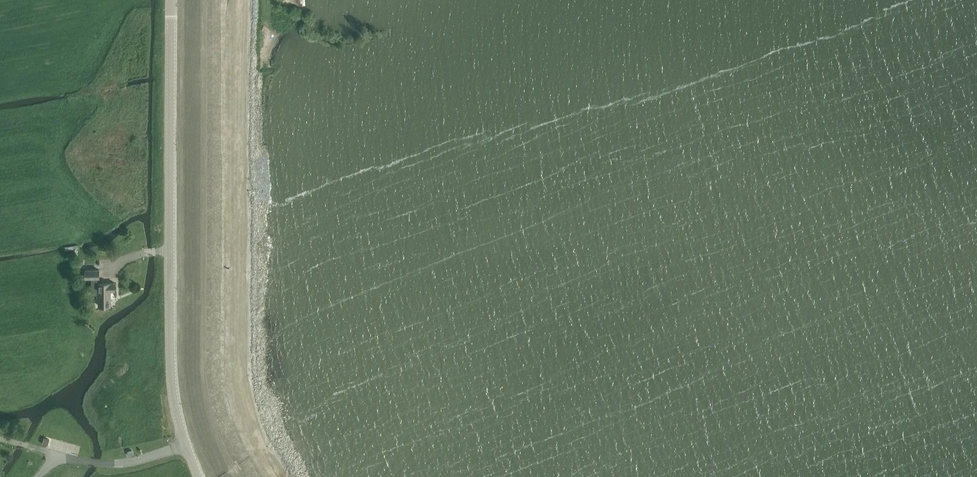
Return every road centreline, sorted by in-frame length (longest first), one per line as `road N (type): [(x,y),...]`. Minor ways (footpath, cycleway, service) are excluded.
road 1 (tertiary): [(172,0),(172,372),(199,476)]

